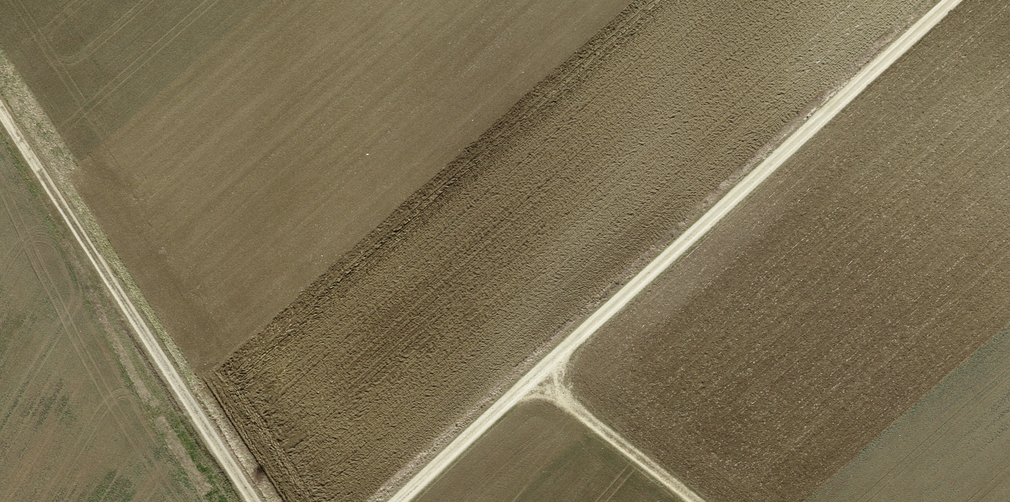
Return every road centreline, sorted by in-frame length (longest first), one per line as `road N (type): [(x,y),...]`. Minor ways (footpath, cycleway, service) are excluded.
road 1 (track): [(953,0),(397,501)]
road 2 (track): [(0,102),(257,501)]
road 3 (track): [(540,372),(698,501)]

